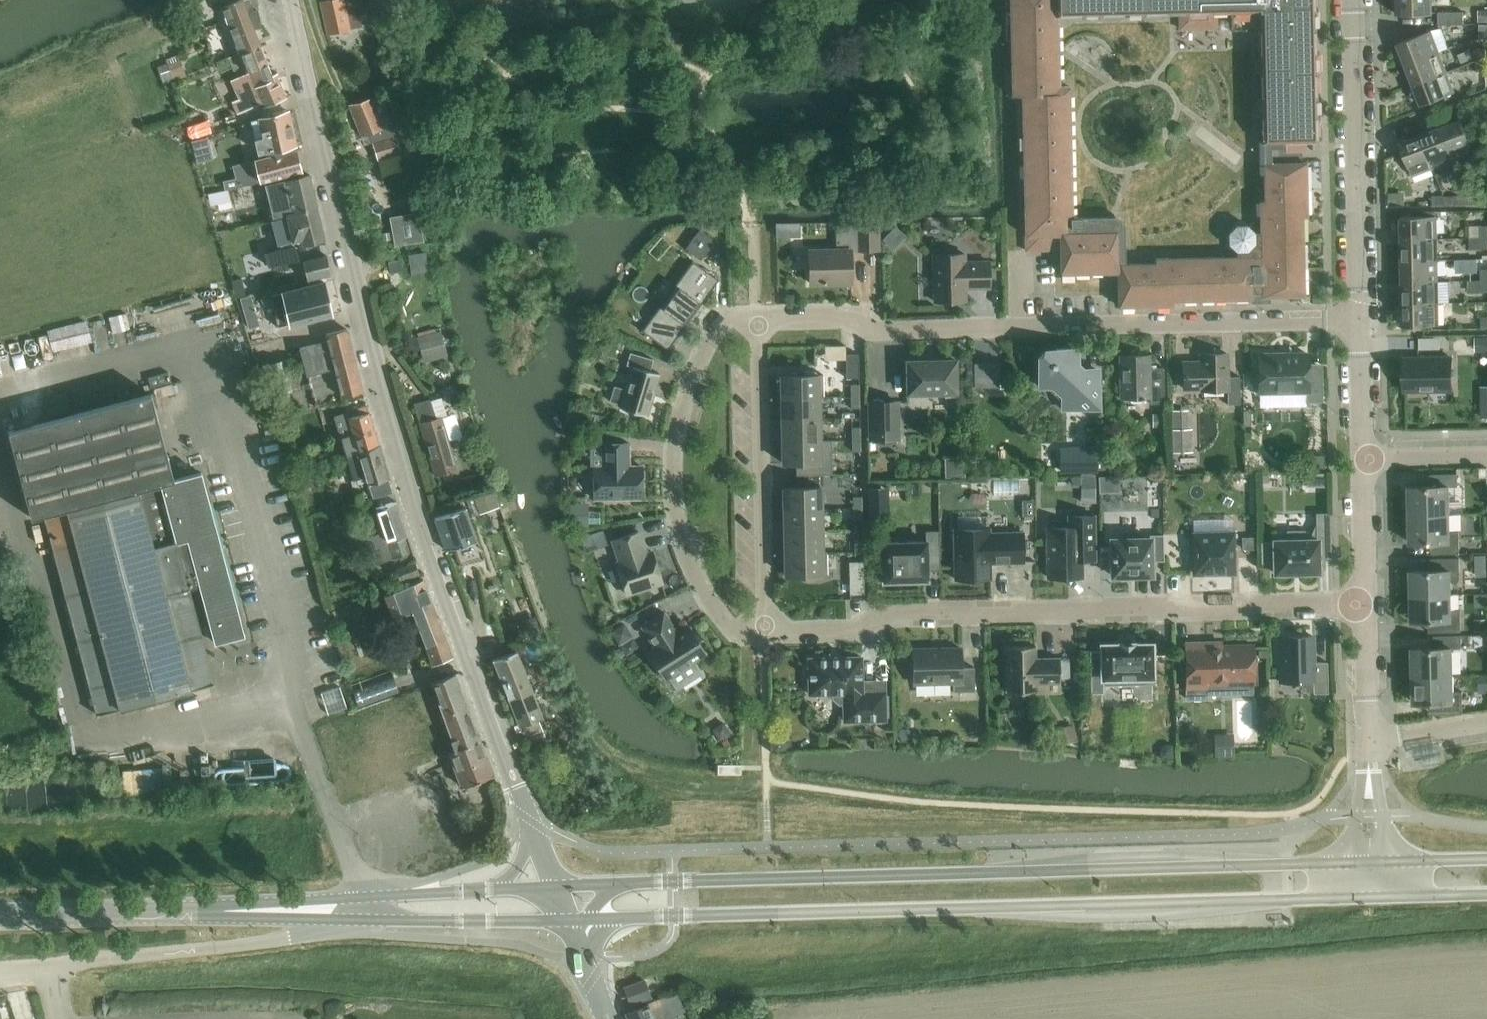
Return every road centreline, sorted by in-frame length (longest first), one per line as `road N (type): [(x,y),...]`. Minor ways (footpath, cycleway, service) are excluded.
road 1 (tertiary): [(558,891),(443,586),(387,405),(290,0)]
road 2 (secondary): [(1370,865),(558,891)]
road 3 (secondary): [(569,921),(1369,898)]
road 4 (residential): [(1365,604),(1245,605),(1224,614),(1170,606),(982,617),(957,610),(893,613),(854,630),(765,635)]
road 5 (residential): [(759,323),(846,320),(885,334),(1359,321)]
road 6 (residential): [(765,635),(739,635),(718,613),(696,573),(678,503),(682,432),(706,360),(732,325),(759,323)]
road 7 (residential): [(0,969),(309,936),(346,919)]
road 8 (residential): [(1353,0),(1359,321)]
road 9 (residential): [(759,323),(765,635)]
road 10 (tertiary): [(346,919),(569,921)]
road 11 (tertiary): [(558,891),(359,898)]
road 12 (tertiary): [(359,898),(177,915)]
road 13 (tertiary): [(177,915),(0,926)]
road 14 (tertiary): [(177,915),(346,919)]
road 15 (residential): [(1363,460),(1365,604)]
road 16 (residential): [(1359,321),(1363,460)]
road 17 (residential): [(1365,604),(1369,741)]
road 18 (residential): [(1363,460),(1486,457)]

